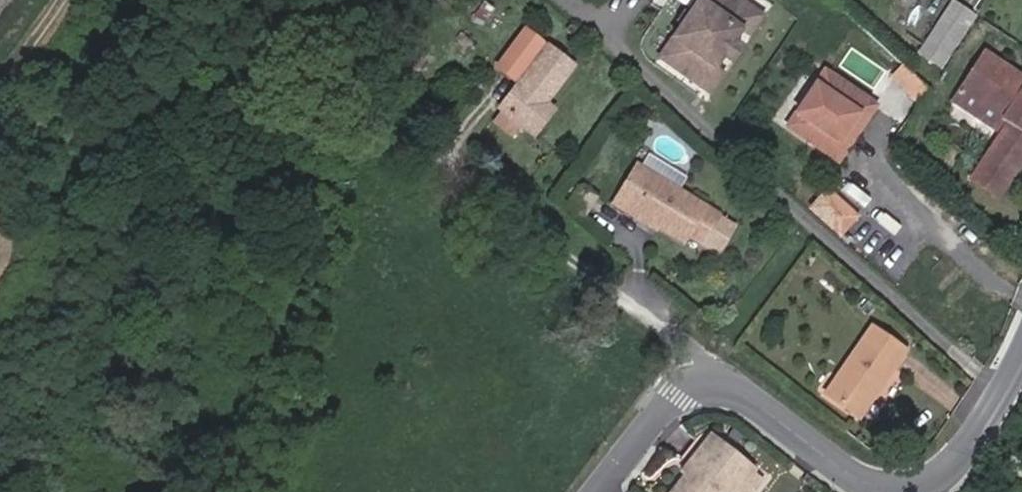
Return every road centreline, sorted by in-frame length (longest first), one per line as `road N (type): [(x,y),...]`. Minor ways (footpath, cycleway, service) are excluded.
road 1 (residential): [(713,394),(689,342),(433,159)]
road 2 (residential): [(713,394),(776,421),(895,491)]
road 3 (residential): [(898,491),(943,469),(977,437),(1021,358)]
road 4 (residential): [(593,491),(645,424),(713,394)]

